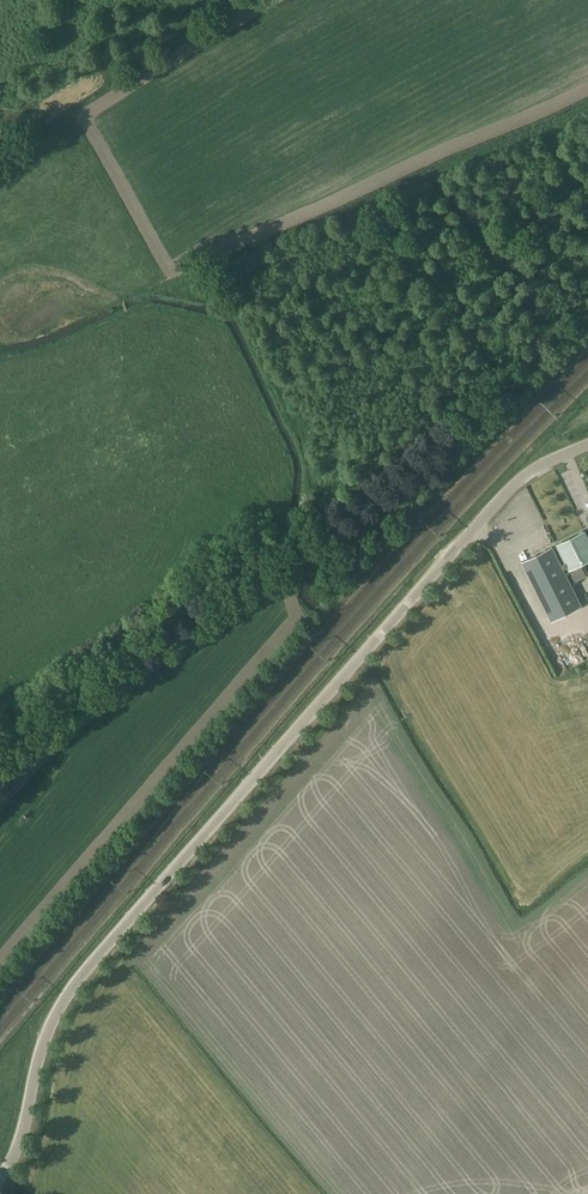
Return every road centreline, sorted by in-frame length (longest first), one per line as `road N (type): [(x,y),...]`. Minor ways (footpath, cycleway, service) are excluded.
road 1 (unclassified): [(0,1177),(22,1142),(44,1041),(87,968),(507,492),(587,445)]

